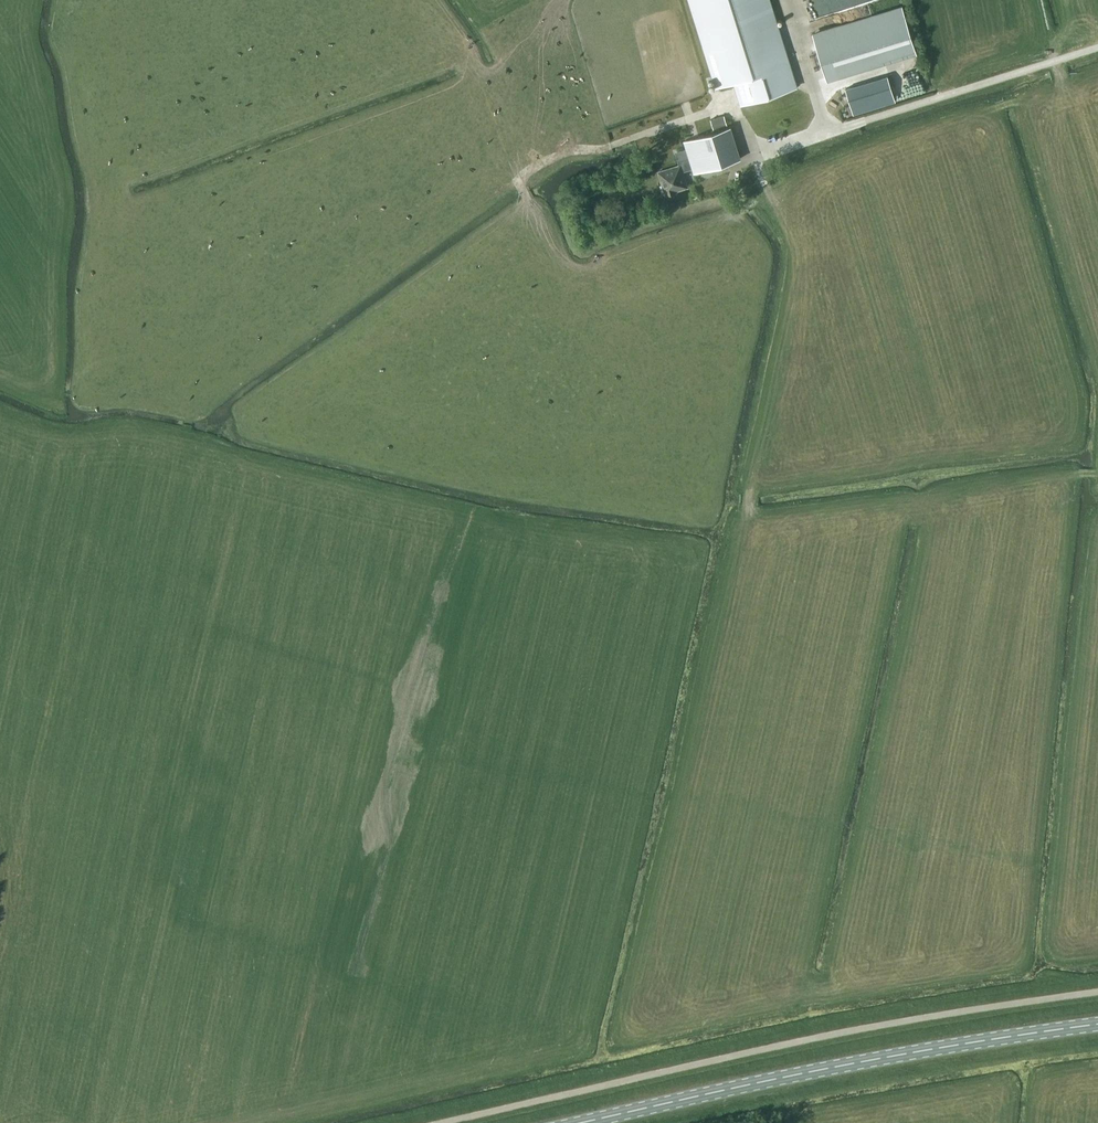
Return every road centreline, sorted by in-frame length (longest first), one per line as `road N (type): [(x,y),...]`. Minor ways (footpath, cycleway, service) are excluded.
road 1 (primary): [(578,1122),(846,1064),(1097,1023)]

